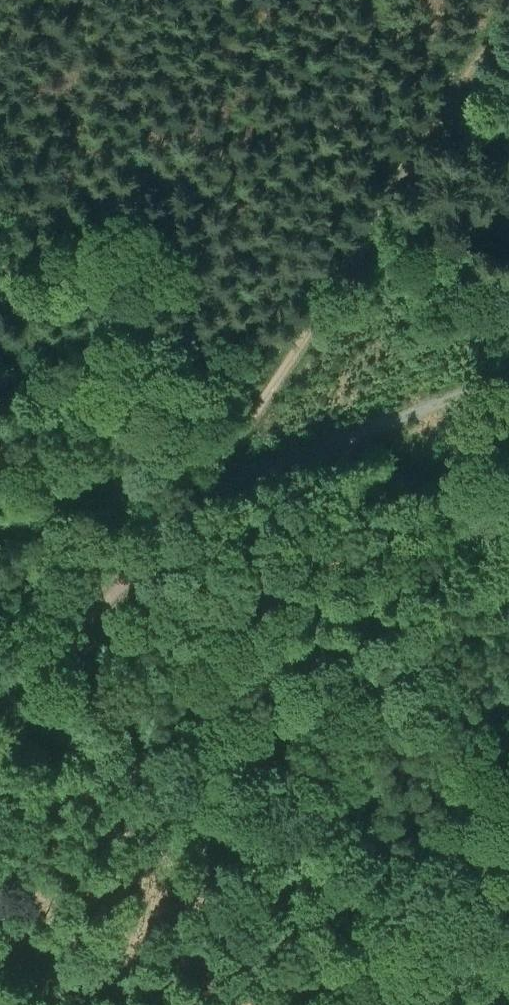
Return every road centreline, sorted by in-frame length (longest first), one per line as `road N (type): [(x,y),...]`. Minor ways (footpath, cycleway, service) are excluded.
road 1 (track): [(195,497),(282,379),(508,15)]
road 2 (track): [(0,707),(508,975)]
road 3 (track): [(508,381),(195,497)]
road 4 (track): [(0,694),(69,653),(195,497)]

